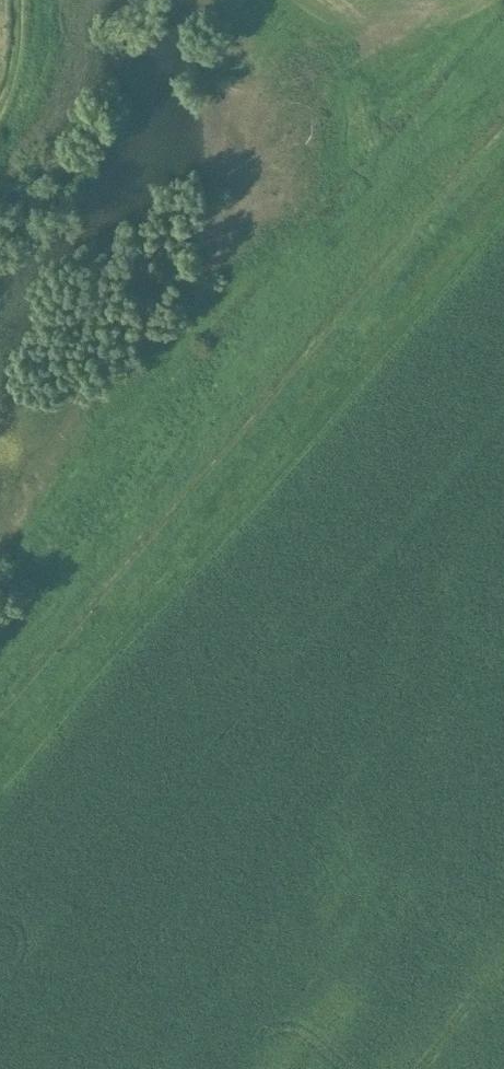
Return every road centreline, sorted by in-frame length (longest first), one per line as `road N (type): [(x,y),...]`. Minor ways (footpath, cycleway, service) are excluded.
road 1 (track): [(503,128),(0,707)]

